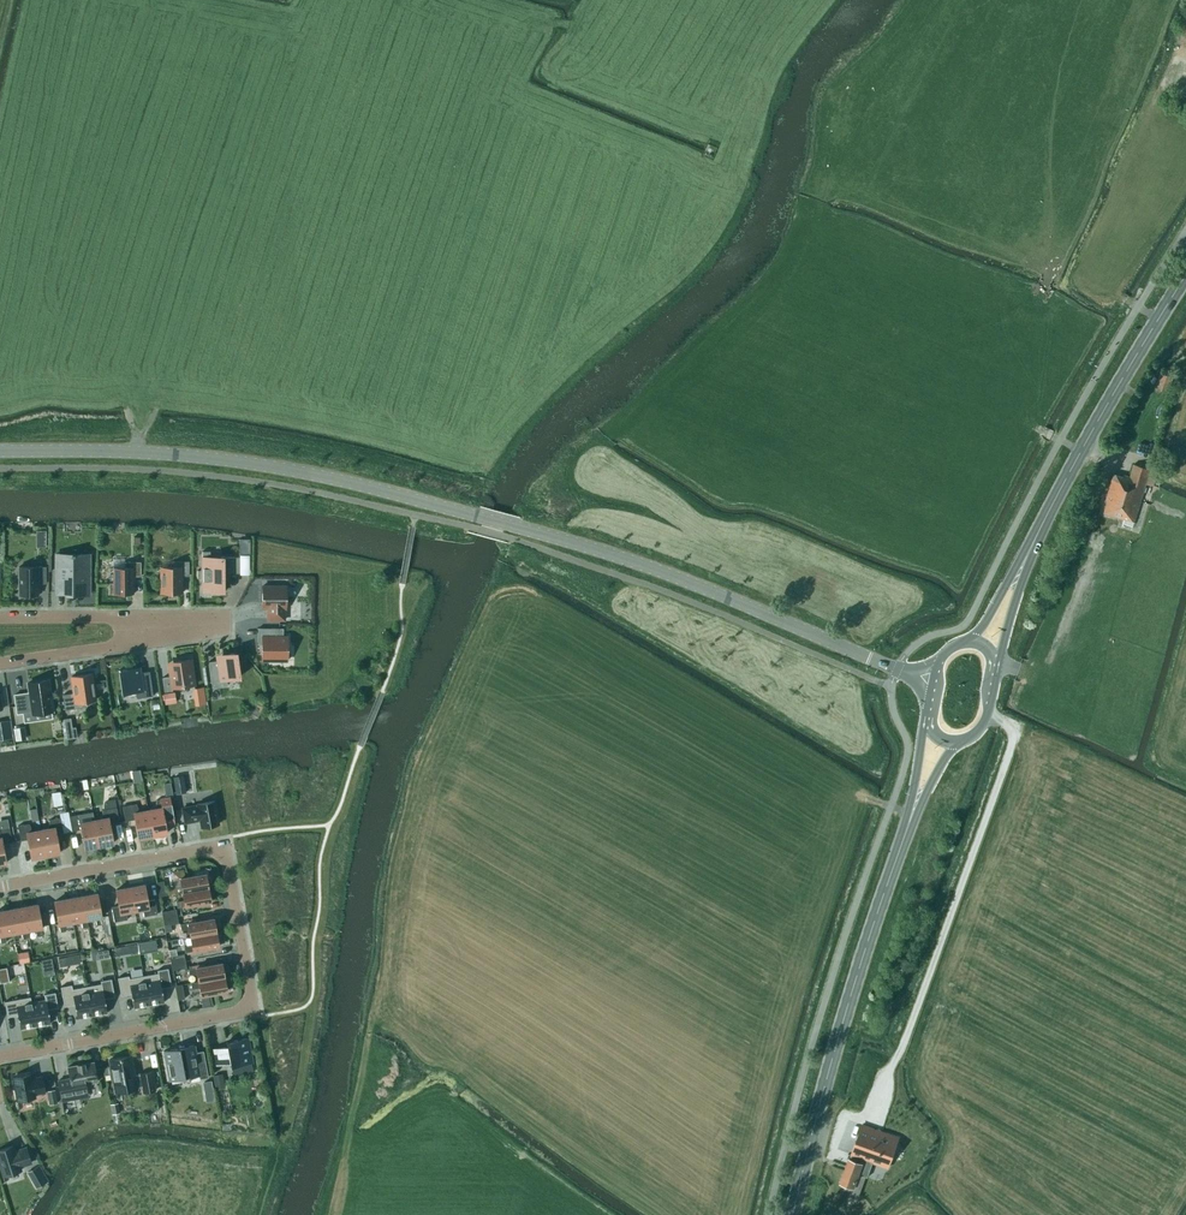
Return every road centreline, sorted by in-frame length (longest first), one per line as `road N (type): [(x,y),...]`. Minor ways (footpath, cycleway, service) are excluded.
road 1 (unclassified): [(0,451),(175,455),(313,474),(633,563),(933,682)]
road 2 (residential): [(0,887),(224,843),(255,1009),(0,1057)]
road 3 (secondary): [(793,1214),(836,1047),(915,806)]
road 4 (secondary): [(1022,567),(1185,275)]
road 5 (residential): [(0,663),(128,644),(134,630)]
road 6 (residential): [(134,630),(126,616),(0,618)]

